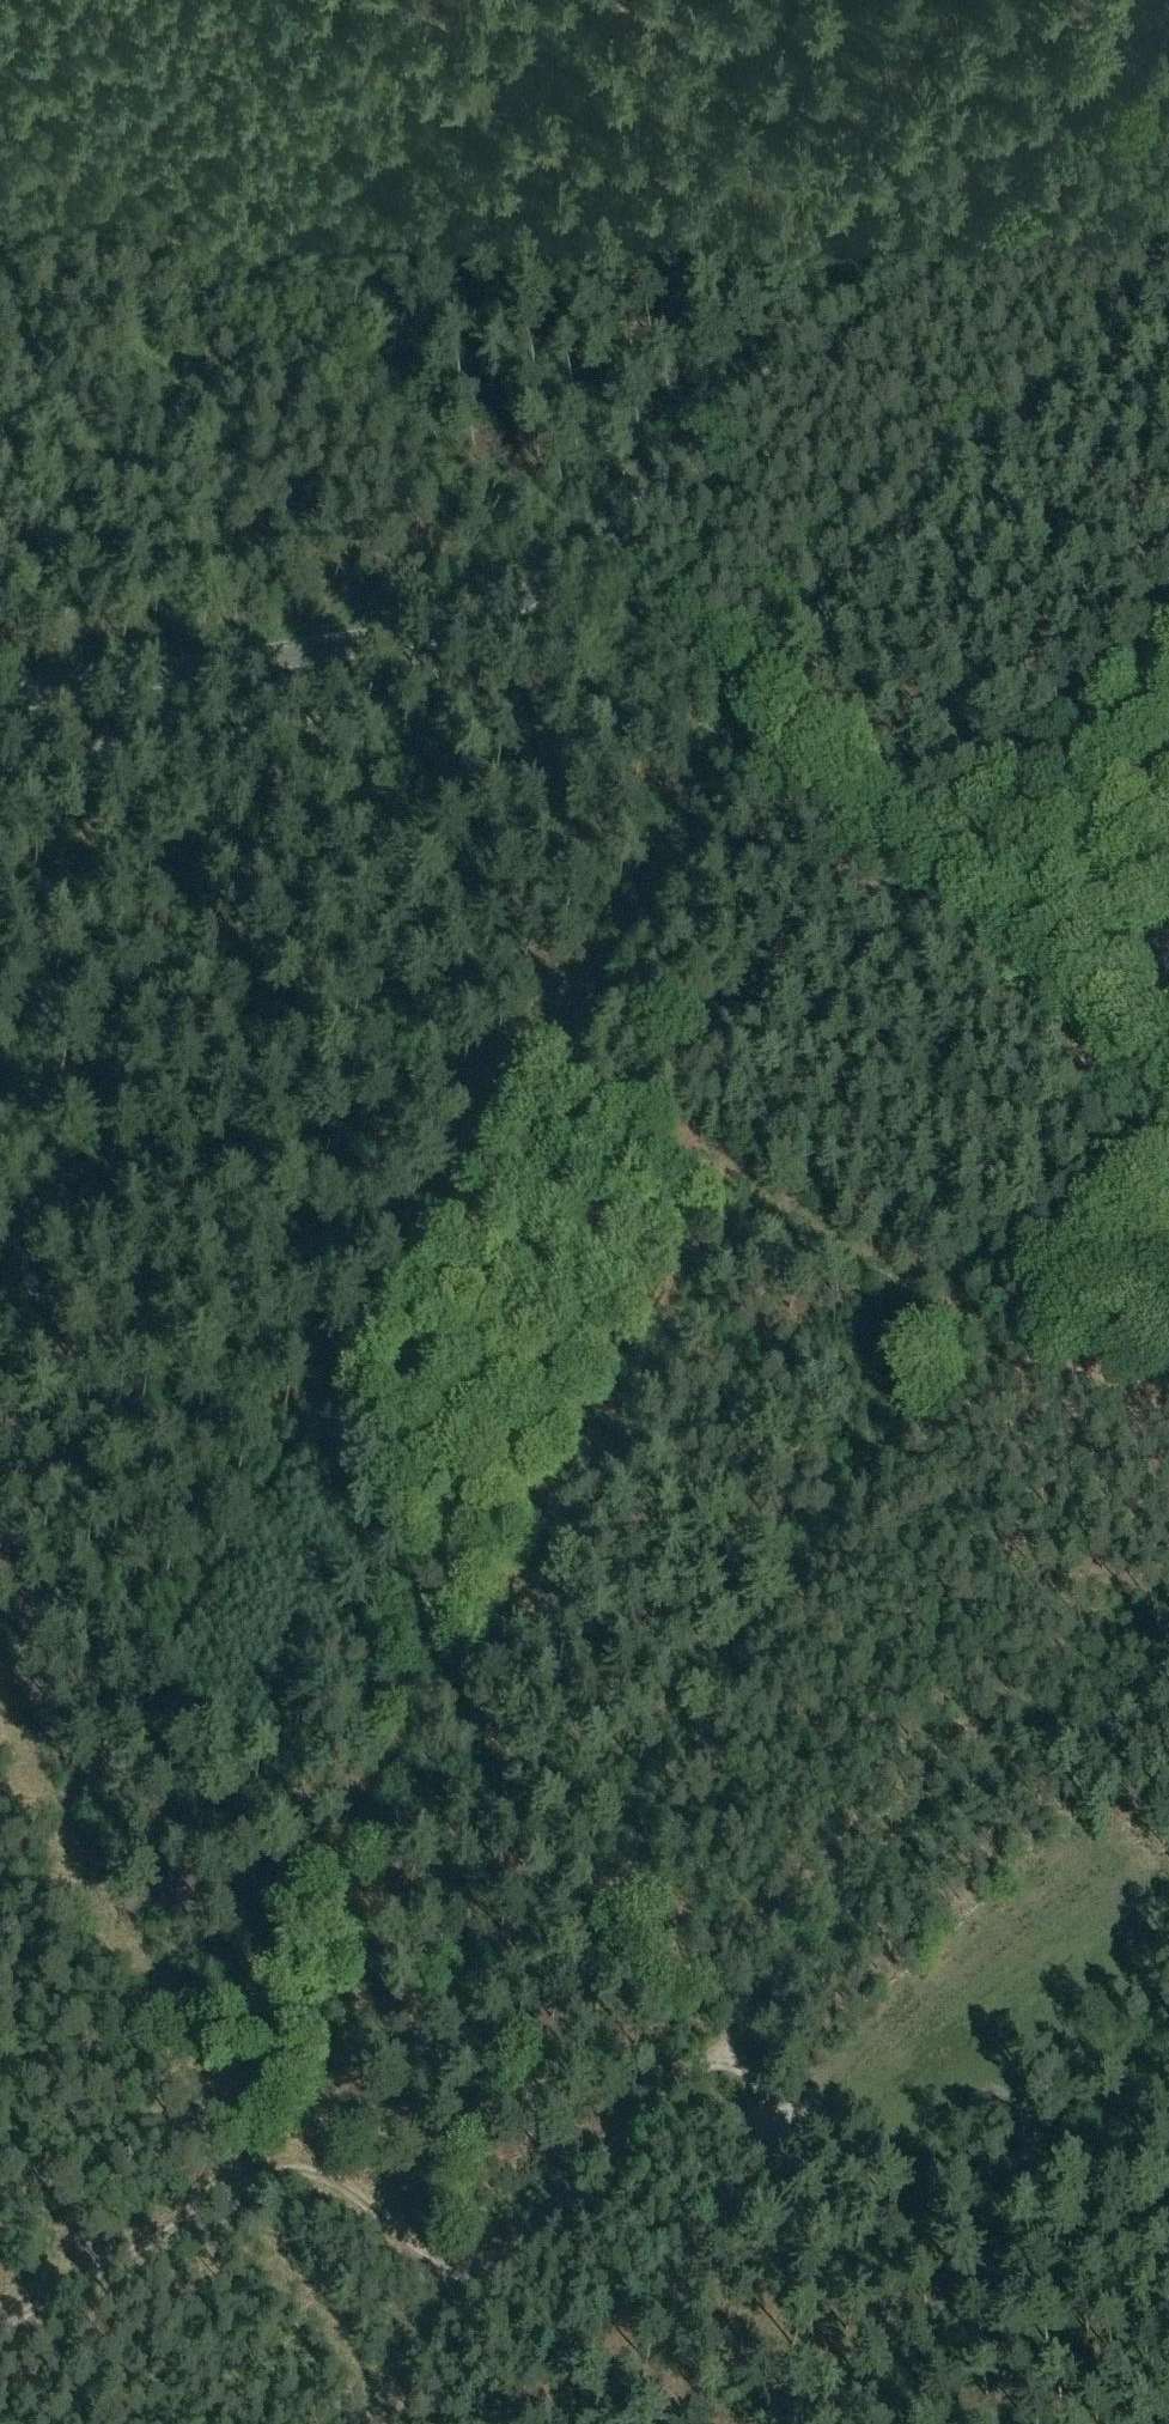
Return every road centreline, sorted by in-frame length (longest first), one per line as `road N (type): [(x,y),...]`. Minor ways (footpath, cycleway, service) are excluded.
road 1 (tertiary): [(0,698),(422,631),(506,608),(551,585),(1158,0)]
road 2 (track): [(0,2315),(267,2159),(299,2156),(442,2256),(468,2264),(495,2261),(694,2066),(719,2053),(818,2099)]

